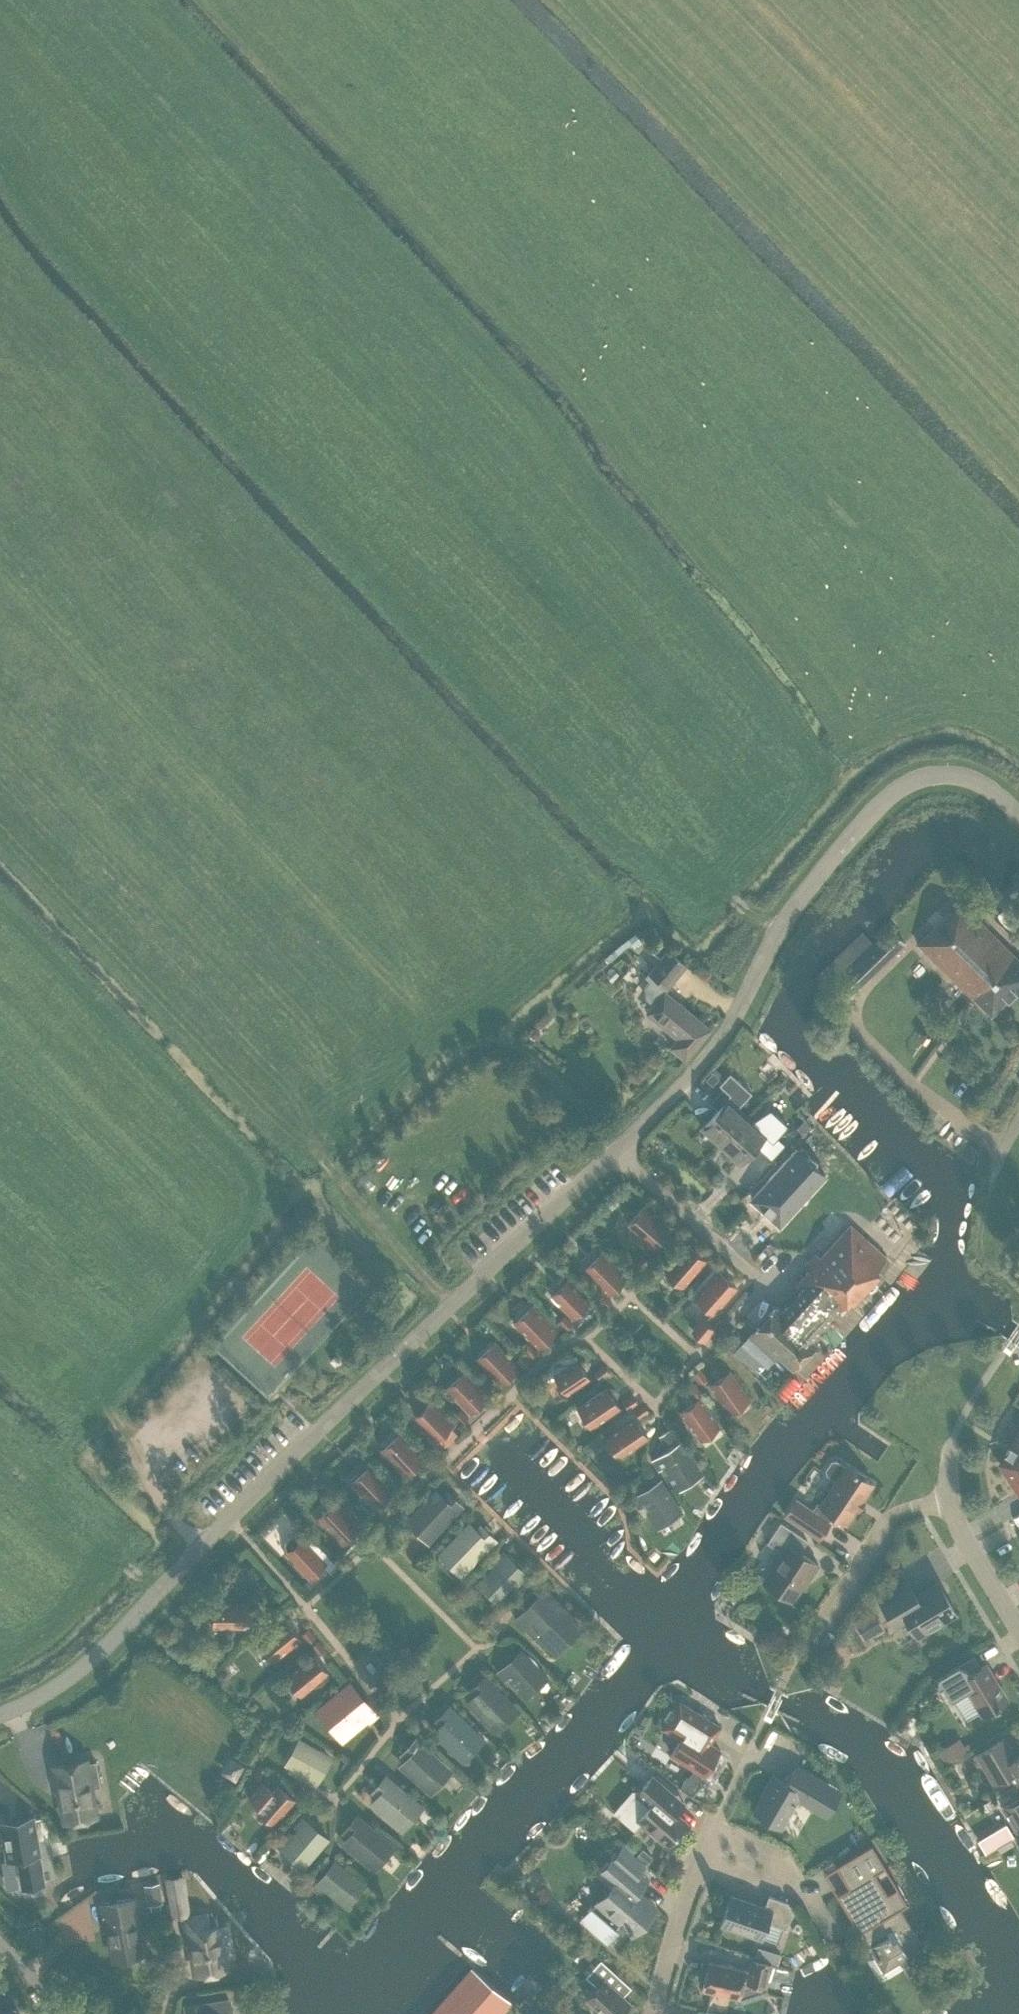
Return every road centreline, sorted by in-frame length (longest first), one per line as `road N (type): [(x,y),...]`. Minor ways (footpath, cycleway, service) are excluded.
road 1 (residential): [(1018,815),(963,776),(926,775),(890,793),(795,904),(727,1027),(688,1077),(317,1429),(122,1629),(51,1689),(0,1714)]
road 2 (residential): [(819,1620),(885,1523),(950,1501)]
road 3 (track): [(223,1389),(153,1460),(153,1487),(182,1527)]
road 4 (residential): [(699,1858),(770,1881),(779,1873),(777,1857),(711,1831)]
road 5 (residential): [(654,2013),(699,1858)]
road 6 (residential): [(1018,1633),(950,1501)]

